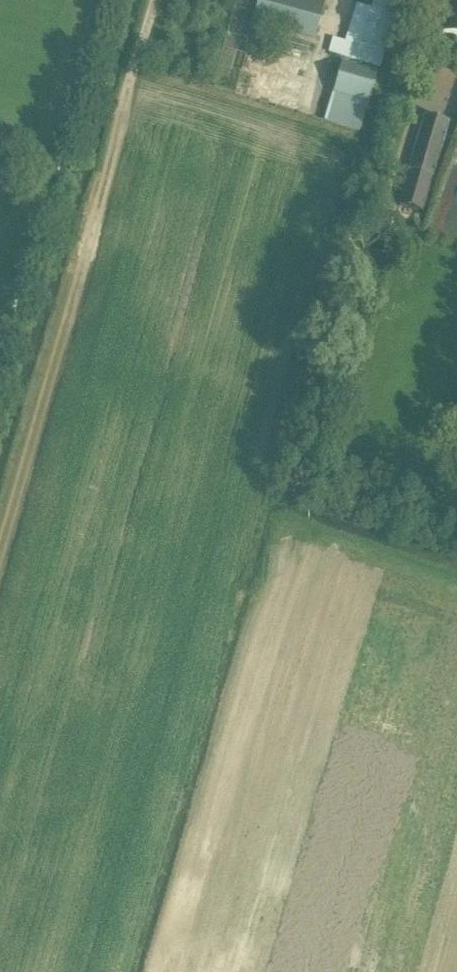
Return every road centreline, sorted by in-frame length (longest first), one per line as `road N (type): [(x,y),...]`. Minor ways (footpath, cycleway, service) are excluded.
road 1 (track): [(153,0),(0,541)]

